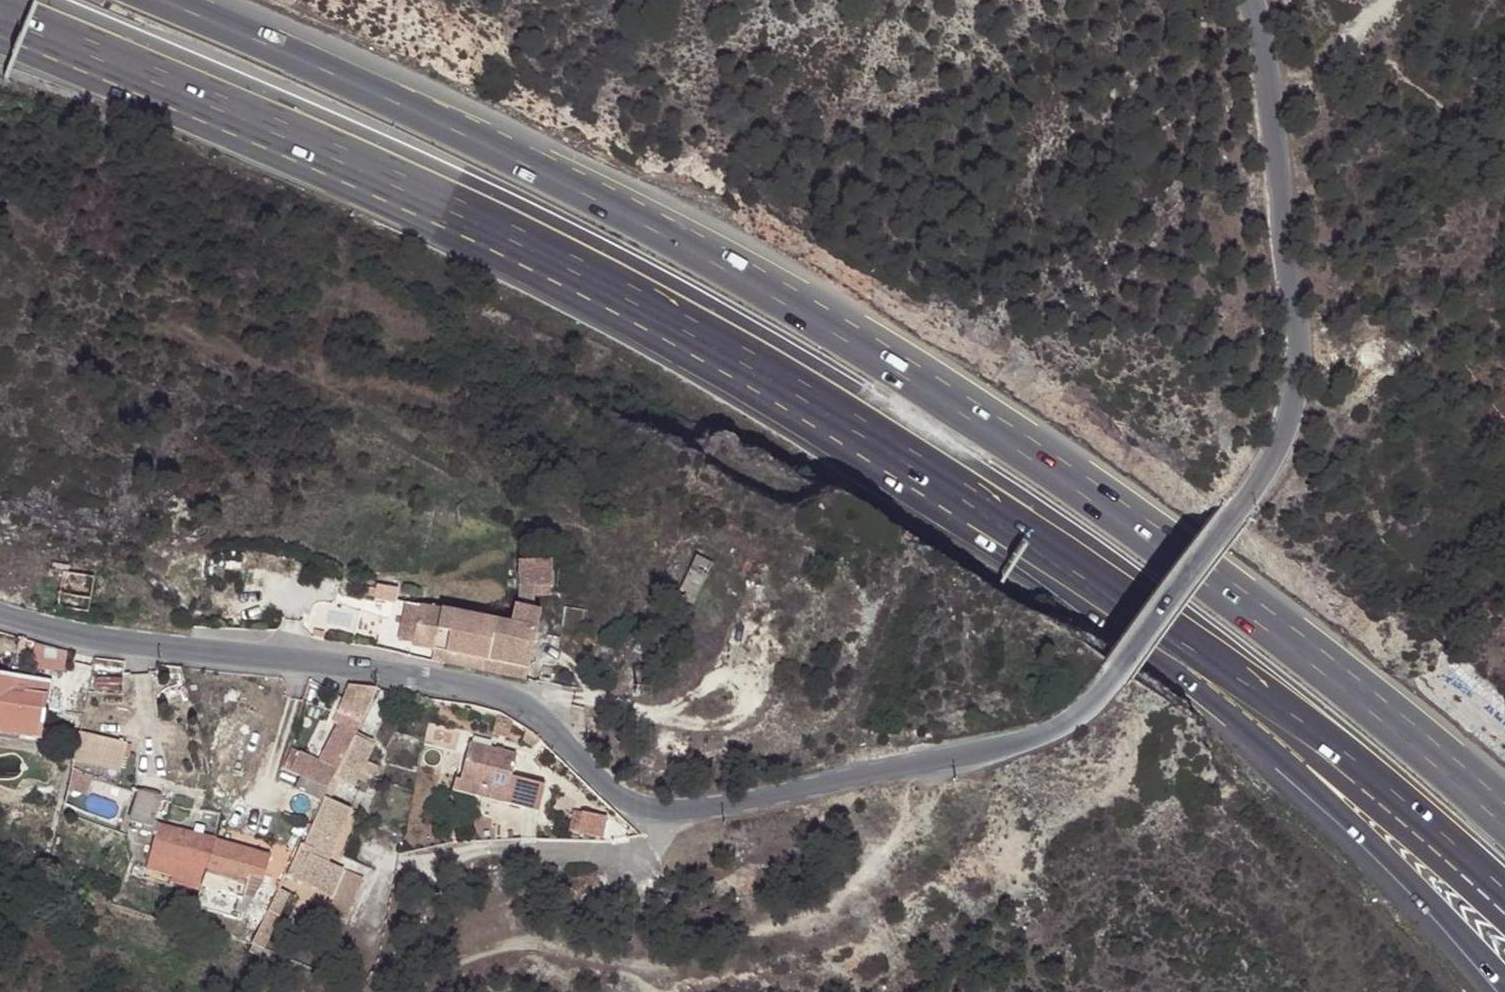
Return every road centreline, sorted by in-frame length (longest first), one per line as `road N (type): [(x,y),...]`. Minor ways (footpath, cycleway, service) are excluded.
road 1 (motorway): [(0,13),(561,292),(977,538),(1199,691),(1316,788),(1504,982)]
road 2 (motorway): [(0,9),(335,147),(629,289),(796,384),(1116,584),(1315,732),(1504,899)]
road 3 (motorway): [(1252,616),(974,419),(654,231),(317,67),(159,0)]
road 4 (unclassified): [(677,814),(972,755),(1075,720),(1117,680),(1242,511),(1283,443),(1301,364),(1255,0)]
road 5 (residential): [(677,814),(623,801),(505,698),(289,657),(98,641),(0,614)]
road 6 (track): [(924,763),(930,811),(911,851),(815,906),(643,952),(483,954),(425,991)]
road 7 (motorway): [(1504,837),(1252,616)]
road 8 (motorway): [(1504,804),(1252,616)]
road 9 (unclassified): [(390,858),(478,849),(627,851),(664,833),(677,814)]

